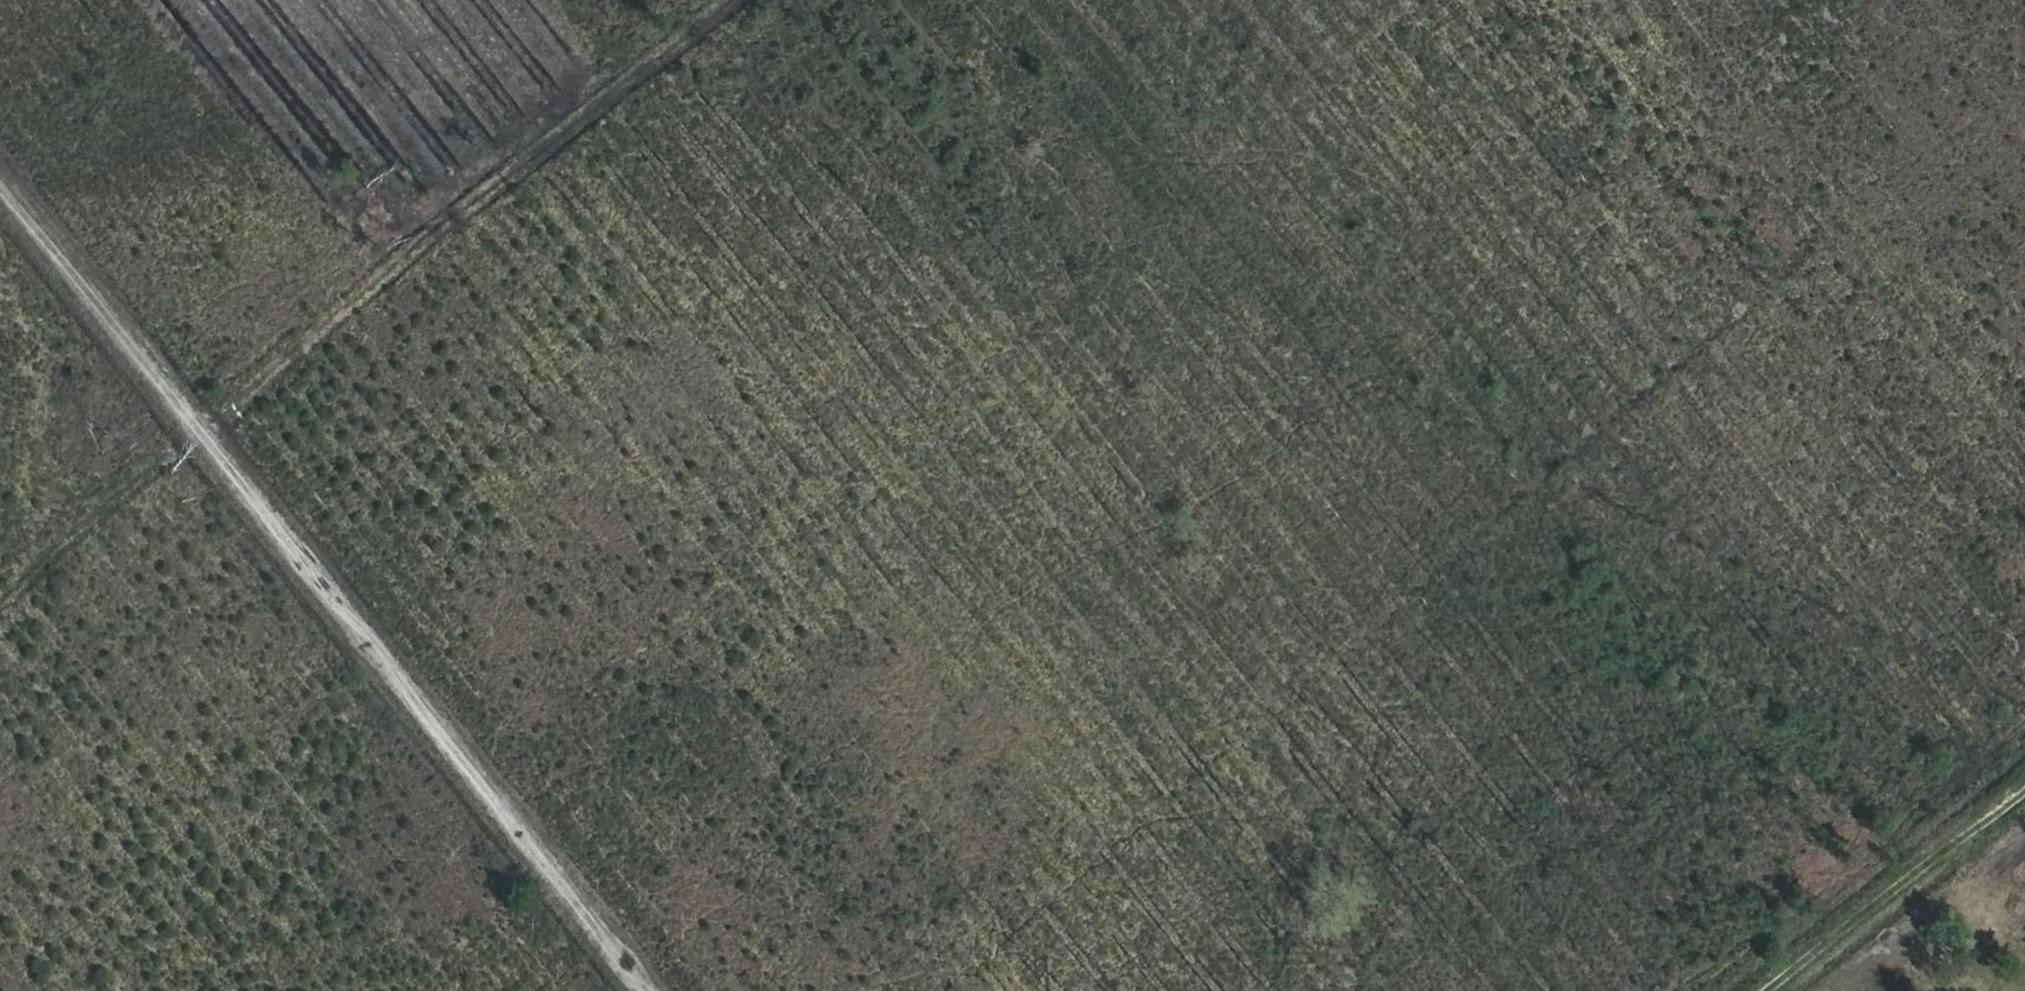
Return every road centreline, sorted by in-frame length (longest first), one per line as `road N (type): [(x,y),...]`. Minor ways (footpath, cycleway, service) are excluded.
road 1 (track): [(644,990),(0,183)]
road 2 (track): [(2024,788),(1771,990)]

